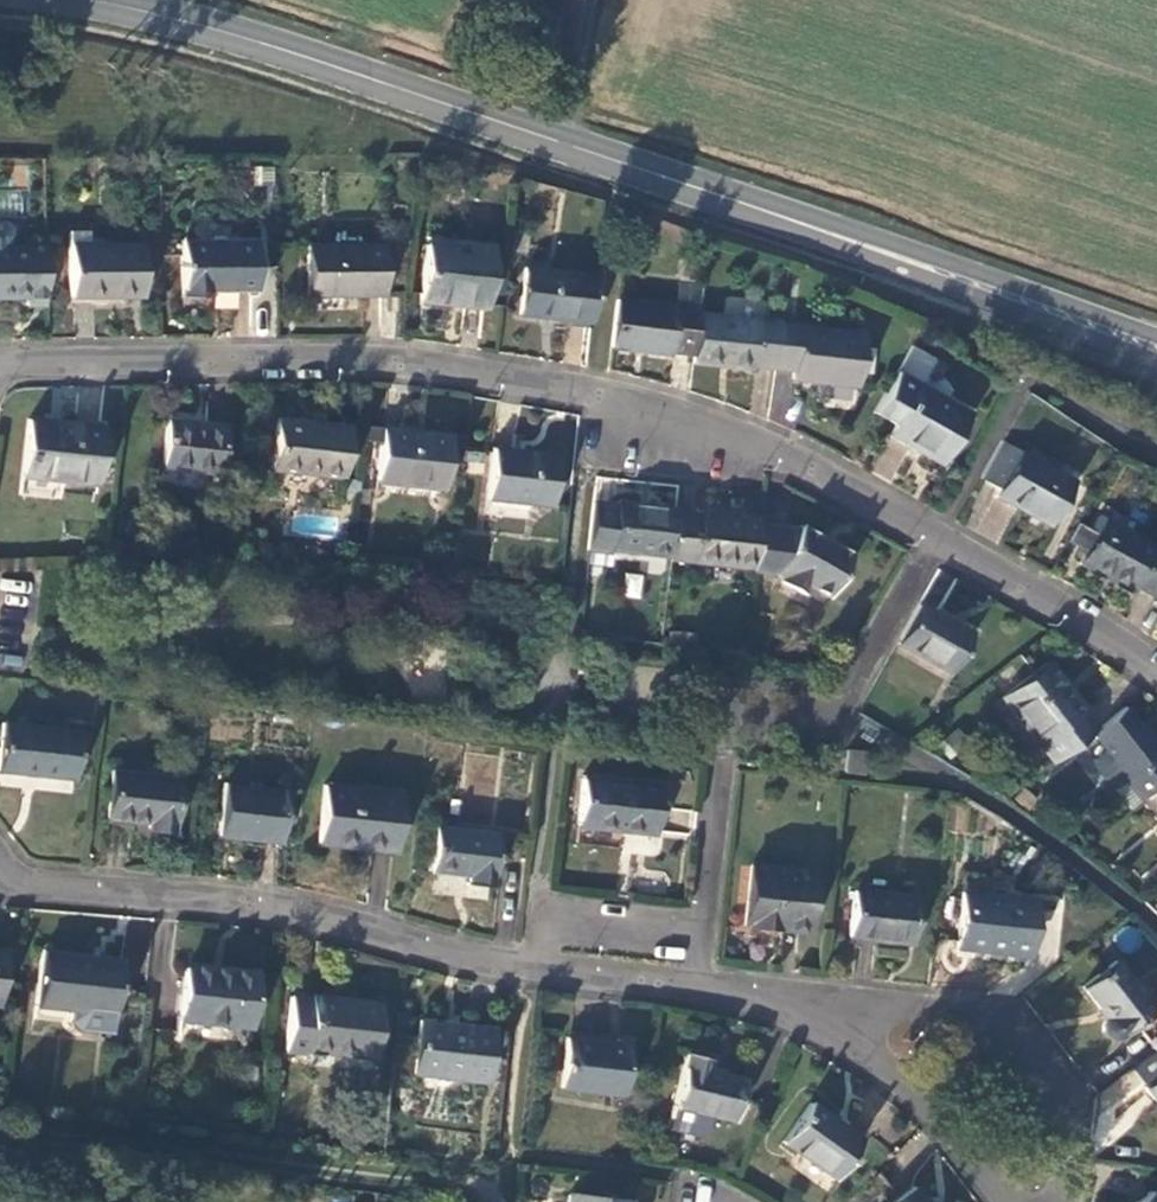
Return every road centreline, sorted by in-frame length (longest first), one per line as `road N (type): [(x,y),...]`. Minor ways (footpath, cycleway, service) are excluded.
road 1 (secondary): [(74,0),(316,59),(1156,349)]
road 2 (residential): [(0,366),(393,362),(494,373),(670,411),(772,445),(931,534)]
road 3 (residential): [(702,972),(22,887),(0,858)]
road 4 (residential): [(1012,1201),(816,1004),(702,972)]
road 5 (residential): [(702,972),(724,702)]
road 6 (residential): [(931,534),(1156,674)]
road 7 (residential): [(832,713),(931,534)]

